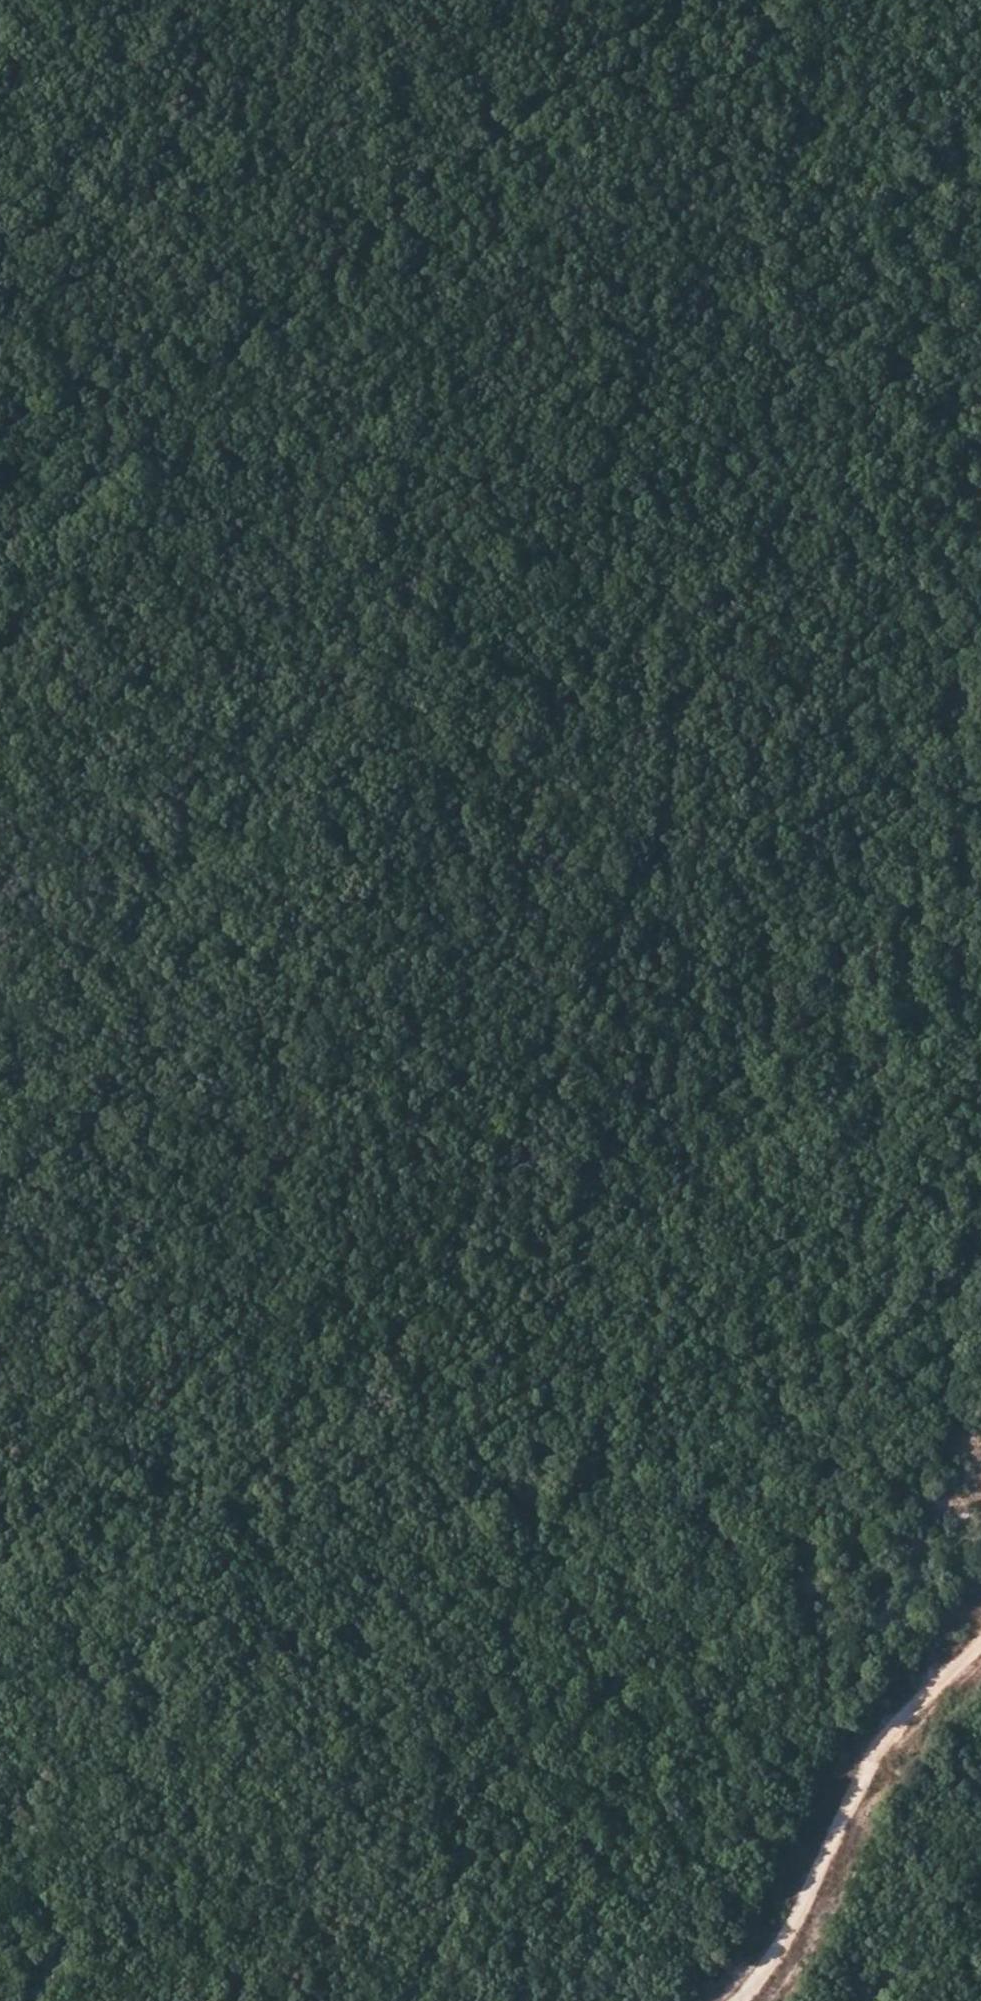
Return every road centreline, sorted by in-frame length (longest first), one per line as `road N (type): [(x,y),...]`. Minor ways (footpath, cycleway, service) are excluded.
road 1 (track): [(980,1646),(887,1734),(787,1957),(754,2000)]

